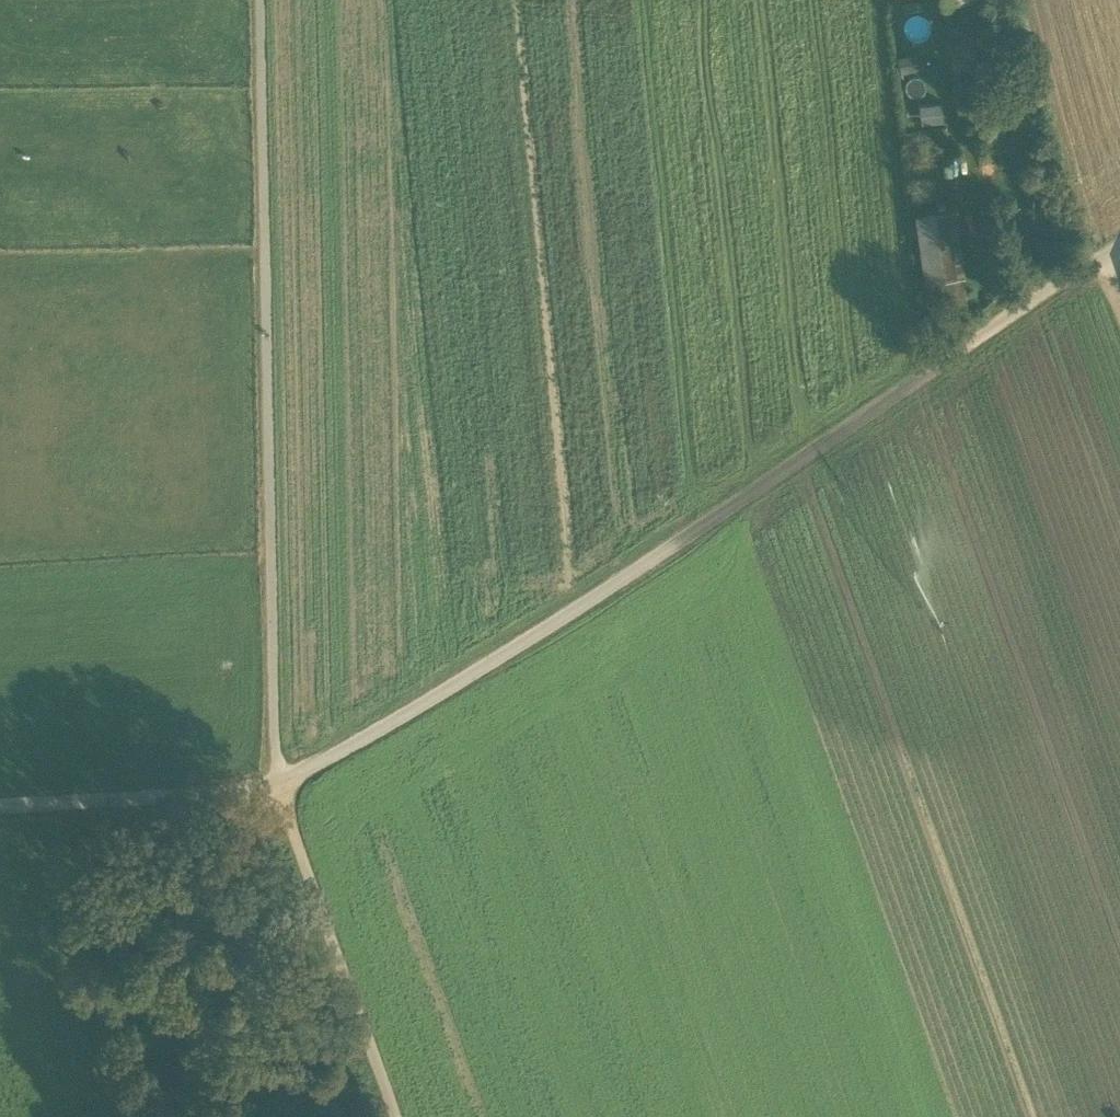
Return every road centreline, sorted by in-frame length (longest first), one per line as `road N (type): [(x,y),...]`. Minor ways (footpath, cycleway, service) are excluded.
road 1 (unclassified): [(1119,246),(633,573),(334,757),(276,782)]
road 2 (track): [(276,782),(261,0)]
road 3 (track): [(633,573),(747,0)]
road 4 (unclassified): [(396,1116),(276,782)]
road 5 (unclassified): [(276,782),(203,795),(0,806)]

